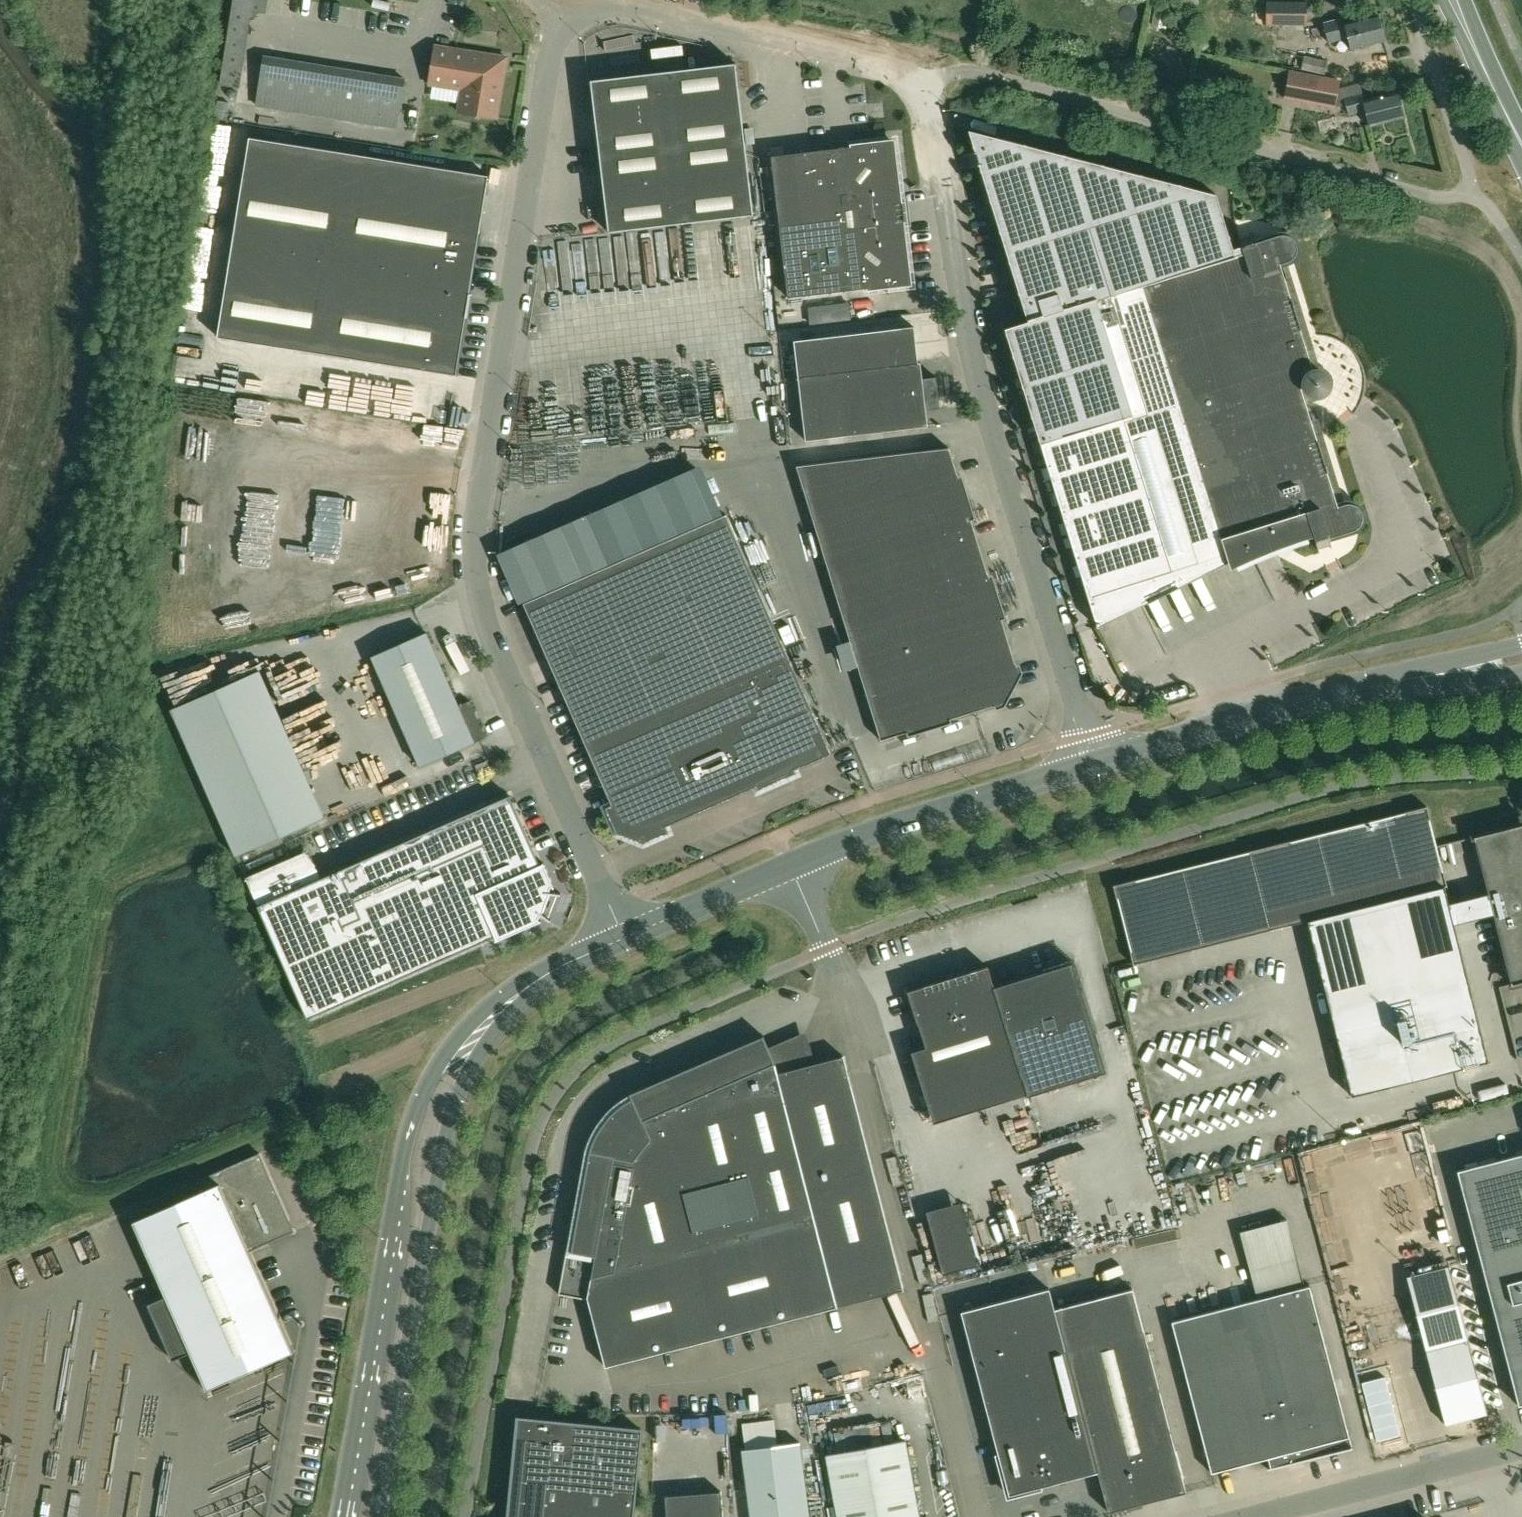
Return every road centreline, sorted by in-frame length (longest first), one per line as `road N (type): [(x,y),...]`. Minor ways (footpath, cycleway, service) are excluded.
road 1 (unclassified): [(1101,765),(978,376),(936,124),(922,86),(886,66),(739,30),(651,11),(563,7)]
road 2 (unclassified): [(628,938),(491,644),(475,580),(476,519),(547,58),(563,7)]
road 3 (tertiary): [(590,955),(539,971),(490,1003),(430,1084),(414,1122),(344,1516)]
road 4 (tertiary): [(376,1516),(448,1116),(503,1019),(590,955)]
road 5 (unclassified): [(929,1268),(874,1048),(823,951),(791,865)]
road 6 (tertiary): [(791,865),(1101,765)]
road 7 (tertiary): [(1101,765),(1373,684)]
road 8 (unclassified): [(1253,1516),(1521,1447)]
road 9 (residential): [(1465,186),(1435,197),(1258,151)]
road 10 (unclassified): [(1412,0),(1471,175),(1465,186)]
road 11 (tertiary): [(628,938),(791,865)]
road 12 (primary): [(1521,143),(1456,0)]
road 13 (tertiary): [(1521,644),(1373,684)]
road 14 (tertiary): [(1373,684),(1521,672)]

